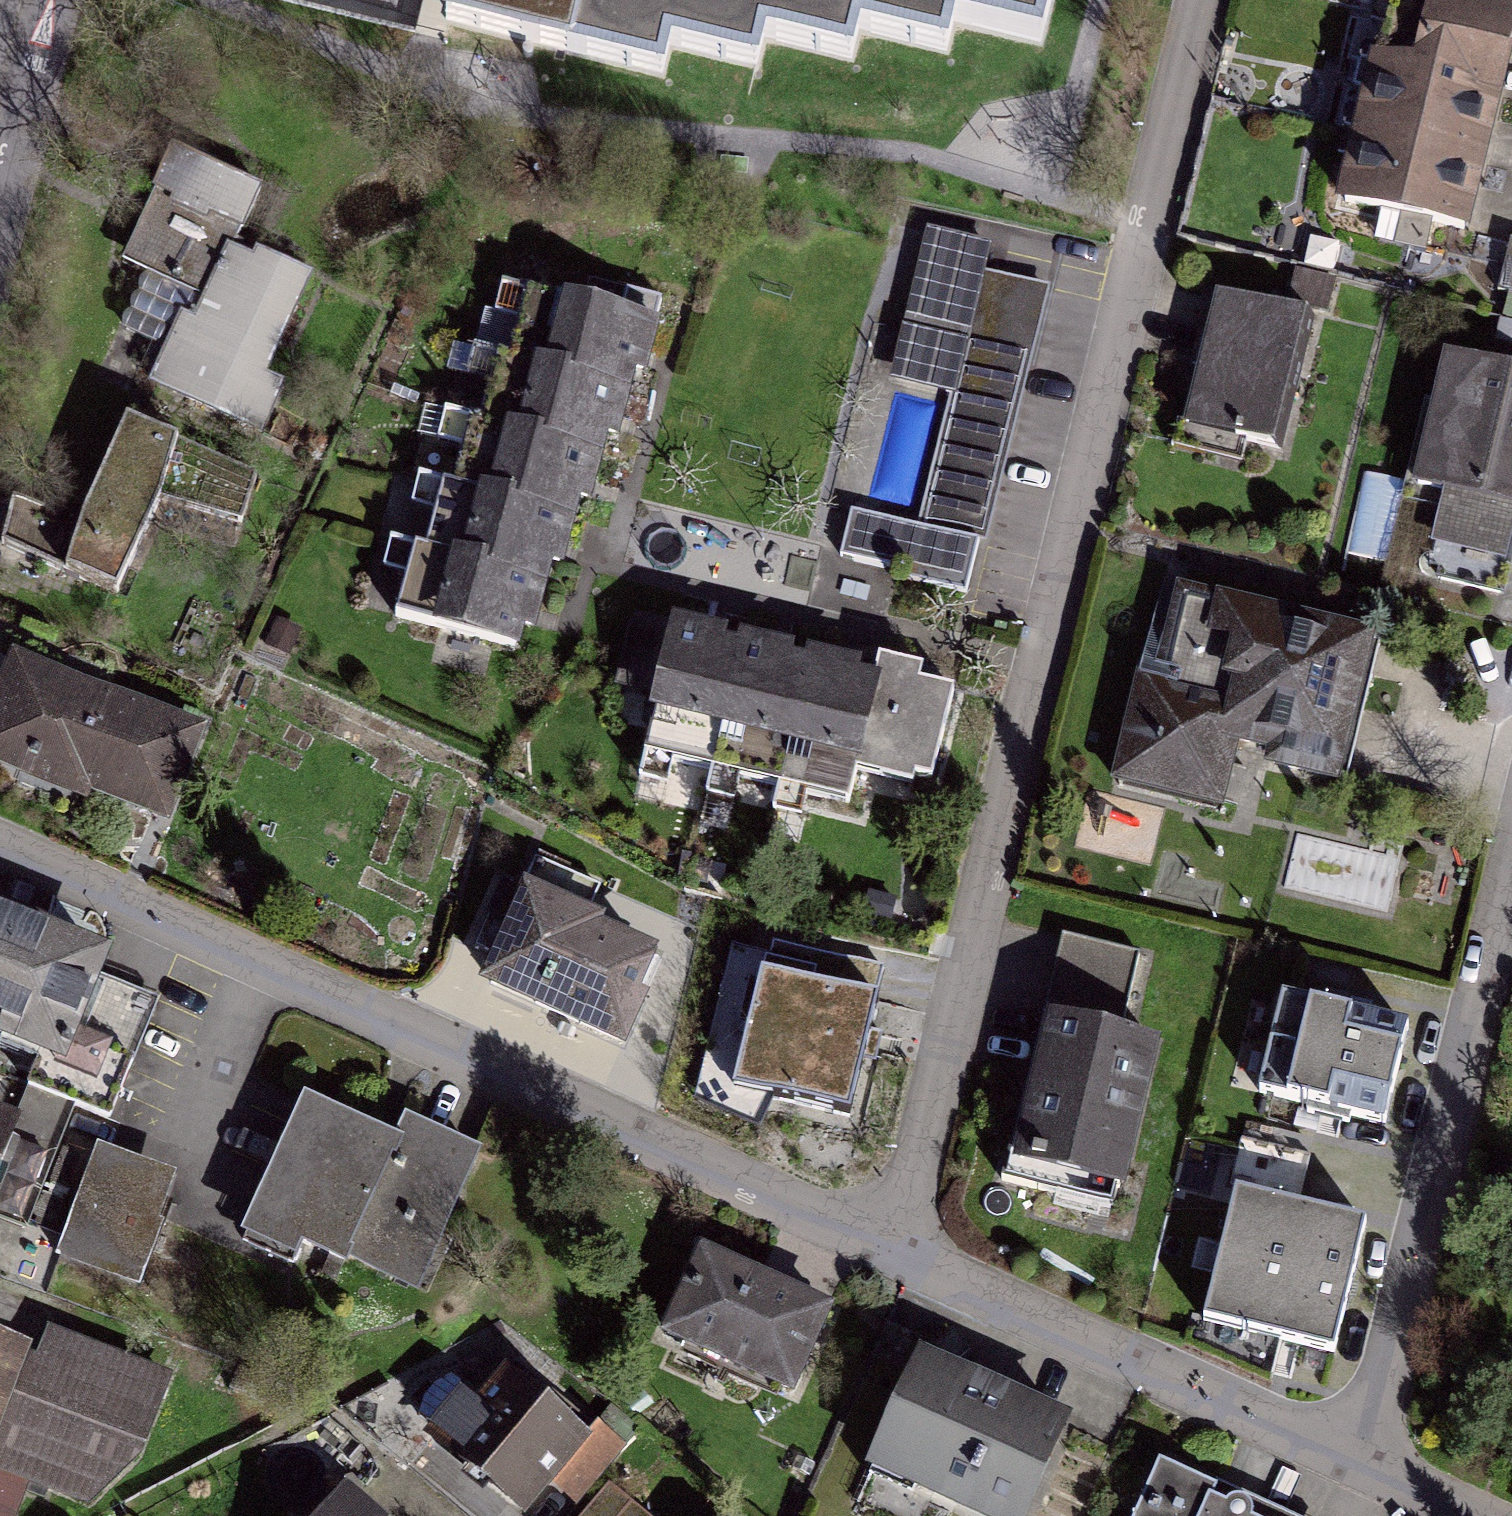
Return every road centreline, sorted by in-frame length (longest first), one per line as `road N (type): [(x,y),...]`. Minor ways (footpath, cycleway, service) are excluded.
road 1 (residential): [(892,1247),(1205,0)]
road 2 (residential): [(0,855),(892,1247)]
road 3 (residential): [(1366,1469),(1511,867)]
road 4 (residential): [(892,1247),(1366,1469)]
road 5 (residential): [(0,213),(51,0)]

